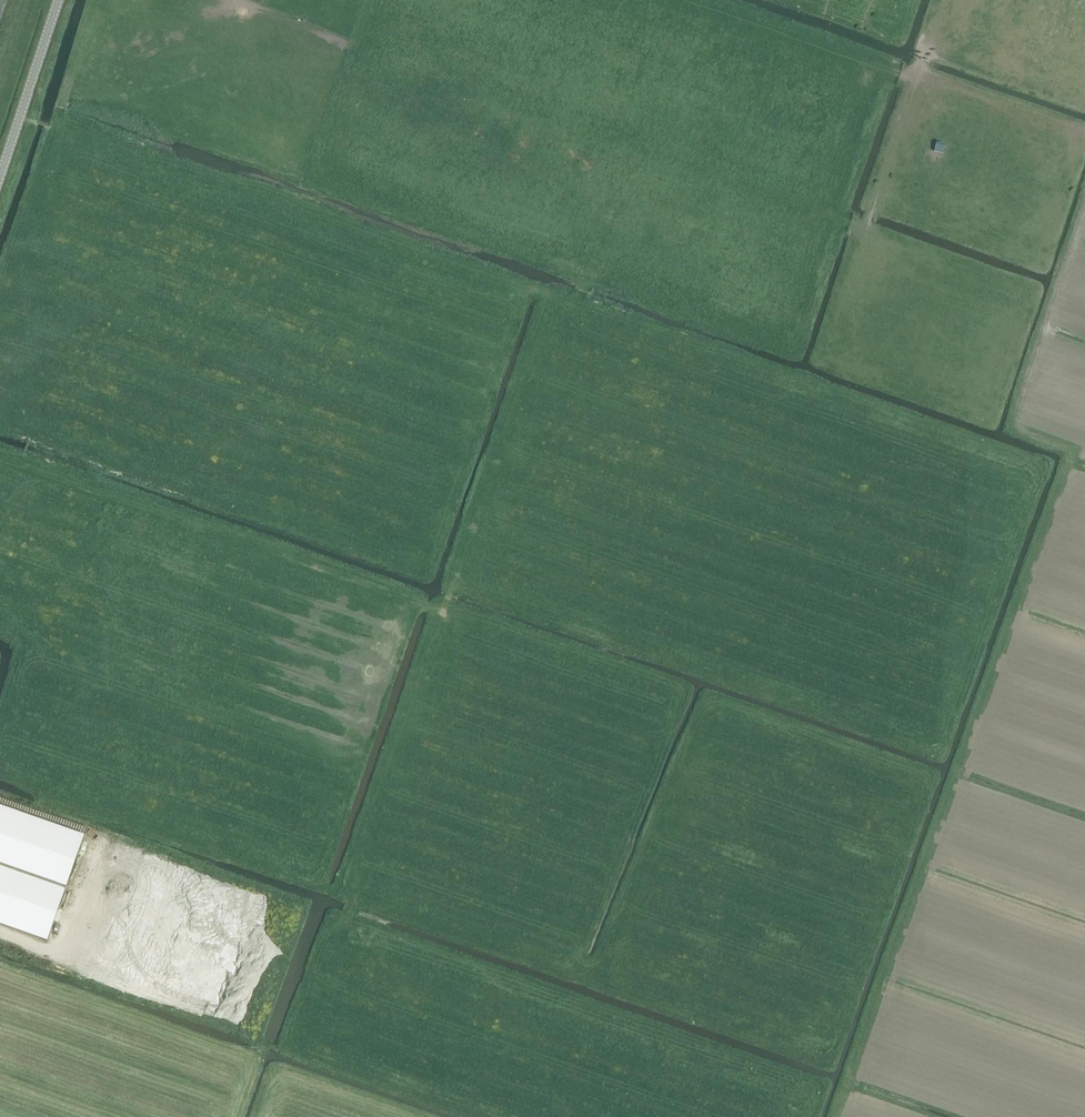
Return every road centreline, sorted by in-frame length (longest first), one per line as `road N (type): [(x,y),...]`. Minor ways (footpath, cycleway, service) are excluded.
road 1 (unclassified): [(0,179),(59,0)]

